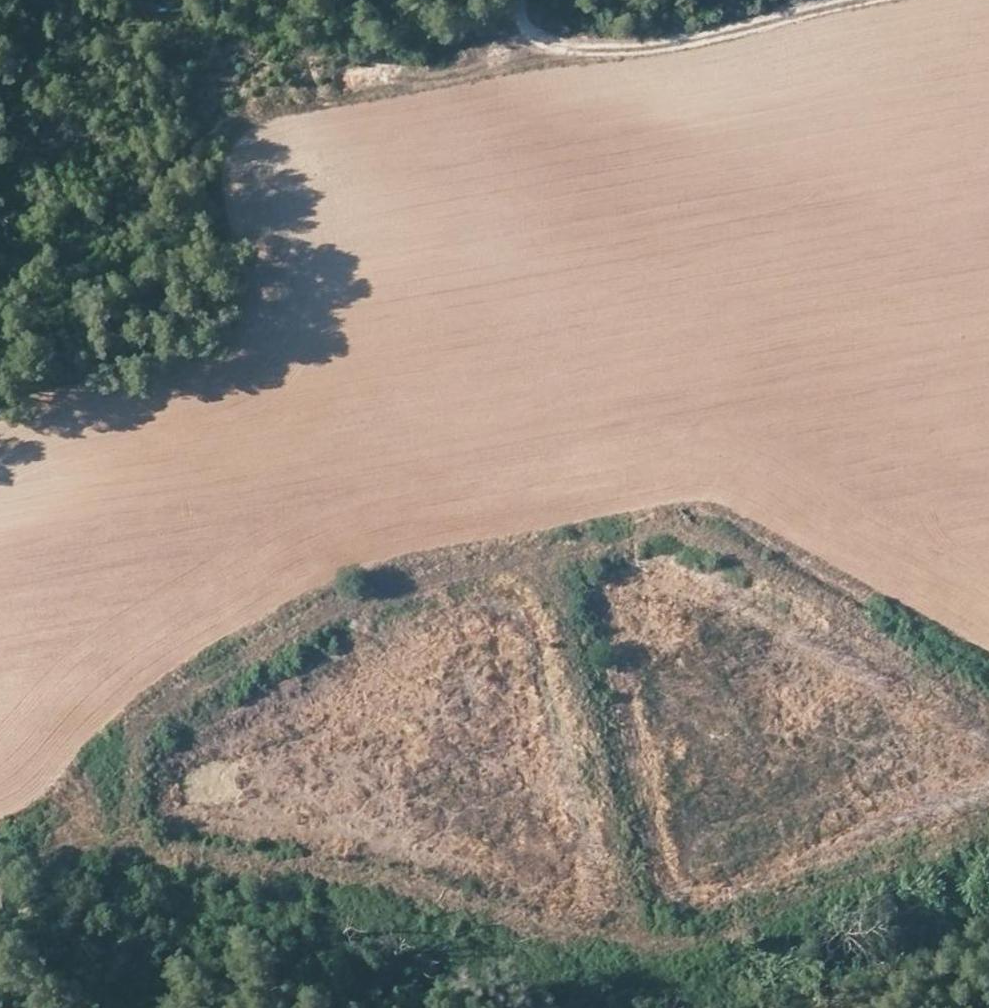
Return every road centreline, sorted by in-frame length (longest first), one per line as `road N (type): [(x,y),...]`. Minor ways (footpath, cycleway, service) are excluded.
road 1 (track): [(876,0),(633,50),(548,41),(532,31),(519,0)]

